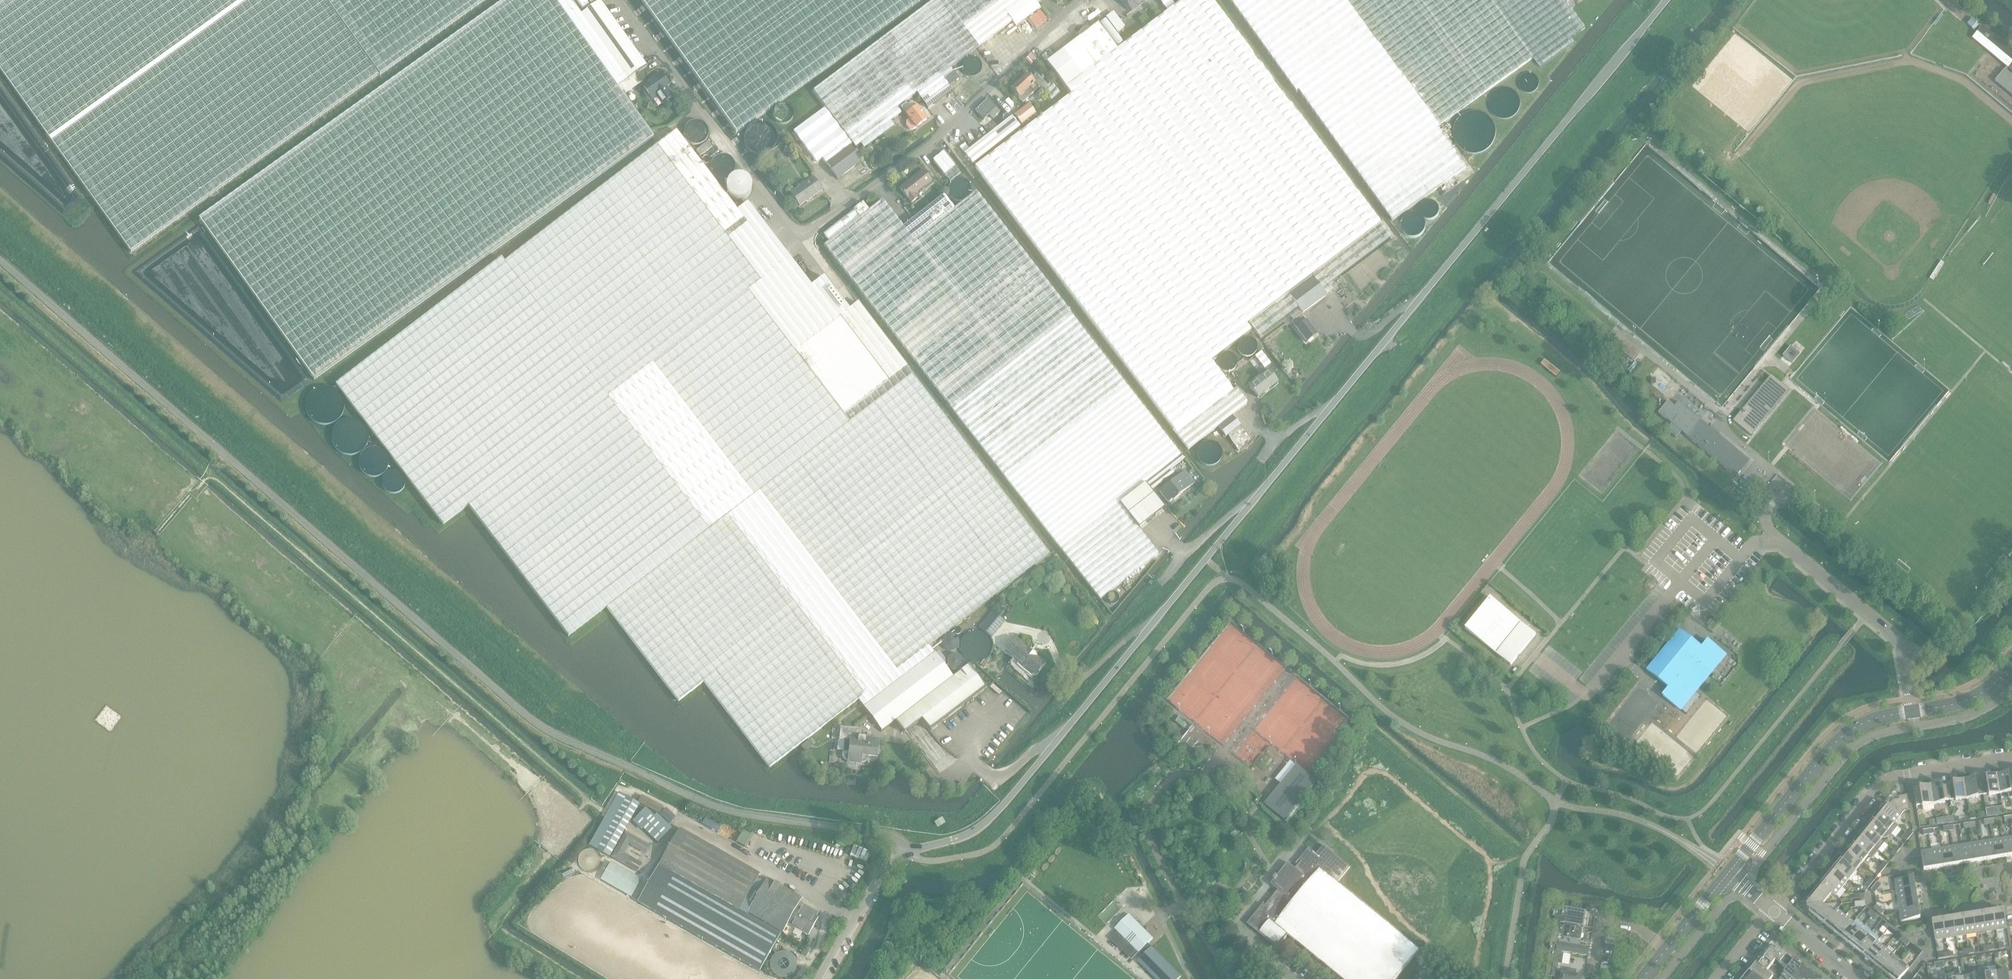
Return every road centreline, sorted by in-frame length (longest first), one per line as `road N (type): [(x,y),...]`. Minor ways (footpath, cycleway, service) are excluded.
road 1 (unclassified): [(1666,0),(993,817),(960,838),(907,851)]
road 2 (unclassified): [(0,258),(544,728),(729,813),(888,835),(907,851)]
road 3 (track): [(631,768),(623,741),(0,208)]
road 4 (unclassified): [(620,0),(798,238),(948,129),(1078,0)]
road 5 (tertiary): [(1727,875),(1850,732),(1964,702),(2011,664)]
road 6 (residential): [(1772,912),(1886,779),(2011,756)]
road 7 (unclassified): [(819,978),(875,886),(907,851)]
road 8 (tertiary): [(1641,978),(1727,875)]

